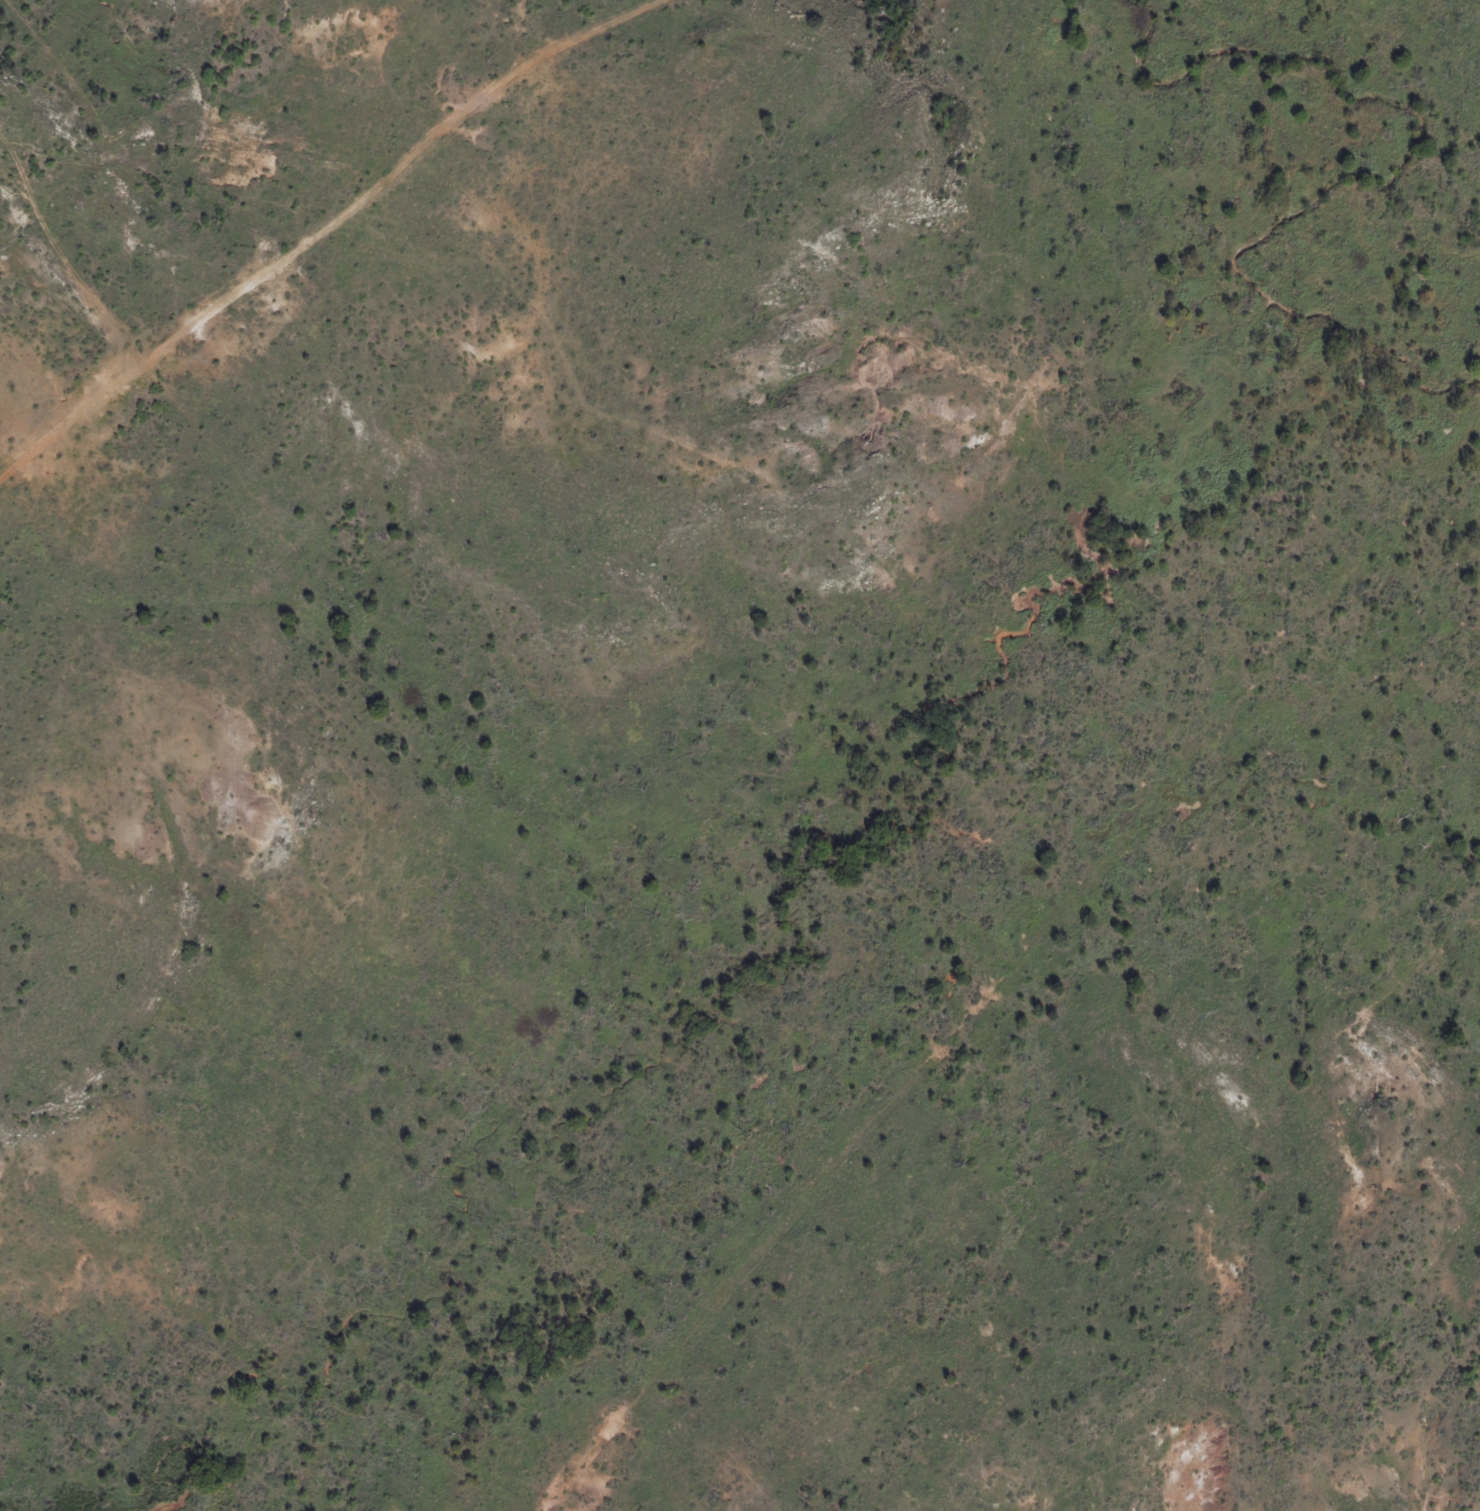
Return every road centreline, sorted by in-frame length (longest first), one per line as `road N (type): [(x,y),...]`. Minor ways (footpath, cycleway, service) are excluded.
road 1 (residential): [(0,495),(125,365),(89,262),(74,257),(54,175),(0,111)]

